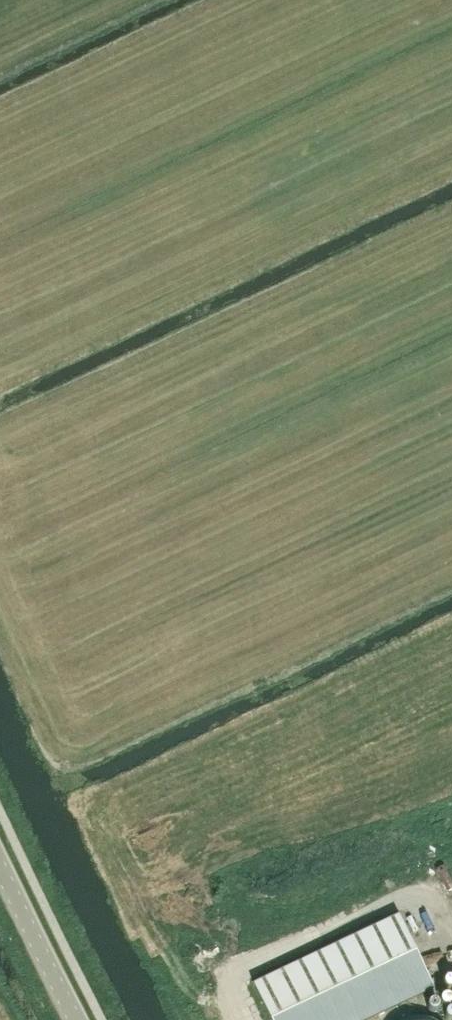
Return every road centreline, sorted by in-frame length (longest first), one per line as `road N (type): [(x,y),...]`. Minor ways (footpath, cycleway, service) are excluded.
road 1 (tertiary): [(69,1019),(0,878)]

